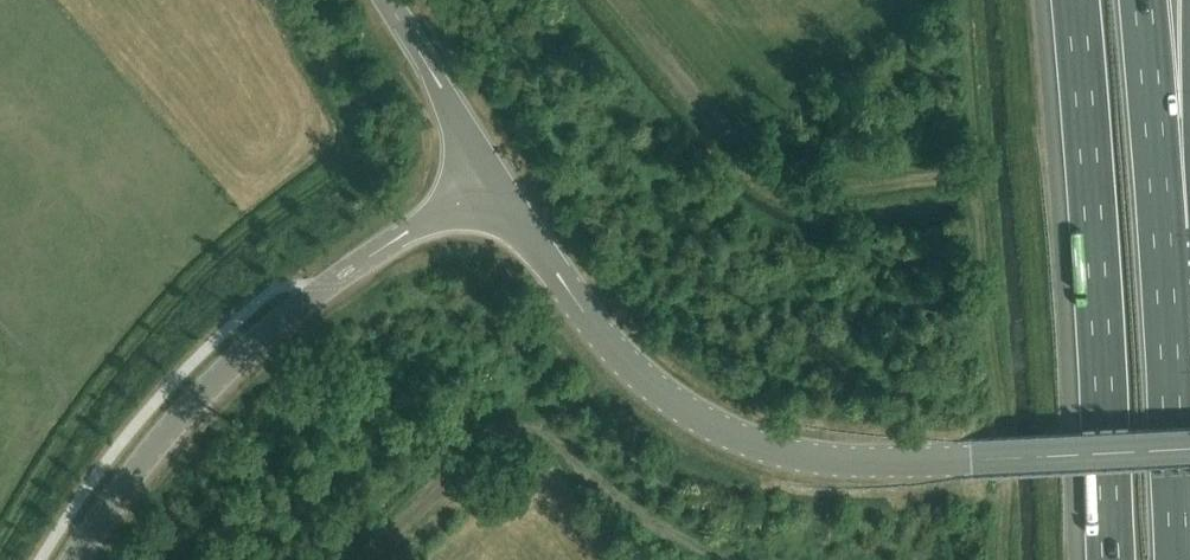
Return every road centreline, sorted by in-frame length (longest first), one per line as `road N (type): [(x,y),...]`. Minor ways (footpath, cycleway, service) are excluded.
road 1 (tertiary): [(960,458),(825,457),(769,447),(720,427),(649,383),(612,347),(494,171)]
road 2 (tertiary): [(74,559),(193,401),(322,287),(494,171)]
road 3 (motorway): [(1077,0),(1113,559)]
road 4 (track): [(728,559),(611,498),(522,427),(496,435),(366,559)]
road 5 (motorway): [(1180,559),(1163,227)]
road 6 (tertiary): [(960,458),(1189,446)]
road 7 (motorway): [(1163,227),(1143,0)]
road 8 (unclassified): [(494,171),(388,0)]
road 9 (motorway): [(1163,227),(1189,98)]

